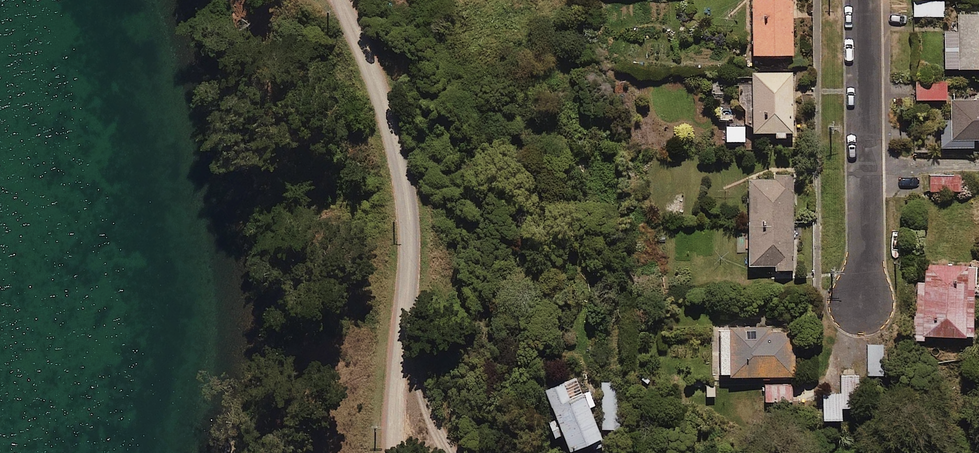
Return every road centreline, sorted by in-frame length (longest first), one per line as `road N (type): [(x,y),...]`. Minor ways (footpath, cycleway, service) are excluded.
road 1 (residential): [(862,0),(865,300)]
road 2 (residential): [(341,0),(384,104),(411,240)]
road 3 (unclassified): [(411,240),(393,452)]

